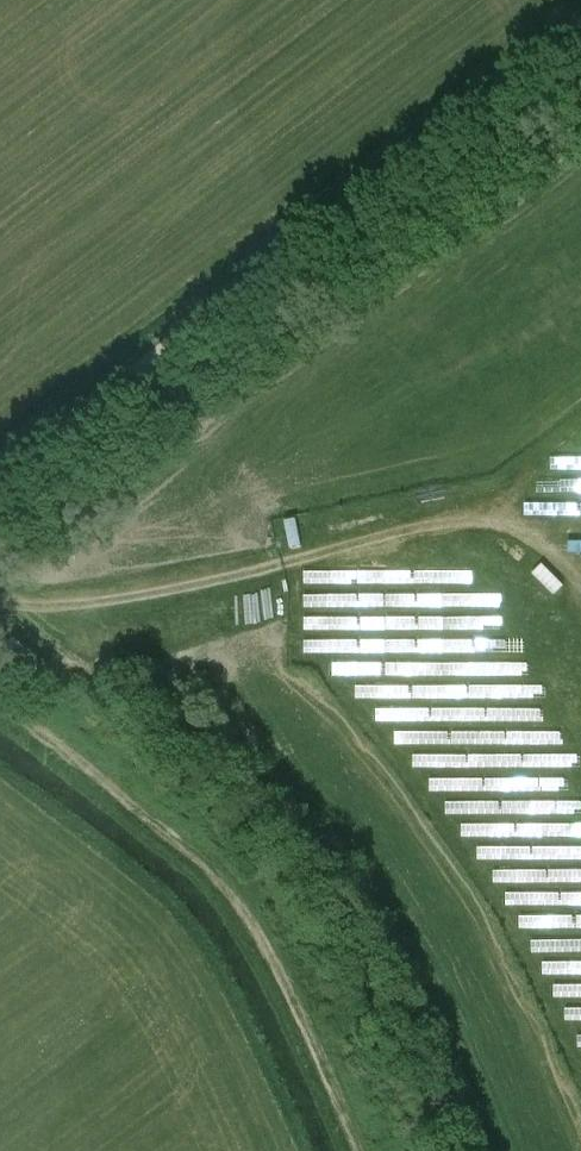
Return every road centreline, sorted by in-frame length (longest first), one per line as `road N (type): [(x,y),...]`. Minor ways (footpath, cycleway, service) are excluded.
road 1 (unclassified): [(0,472),(580,30)]
road 2 (track): [(358,1150),(293,1003),(243,919),(189,855),(0,711)]
road 3 (track): [(270,567),(468,523),(498,526),(551,556),(561,579),(545,618),(548,660),(580,766)]
road 4 (track): [(270,567),(83,607),(0,599)]

